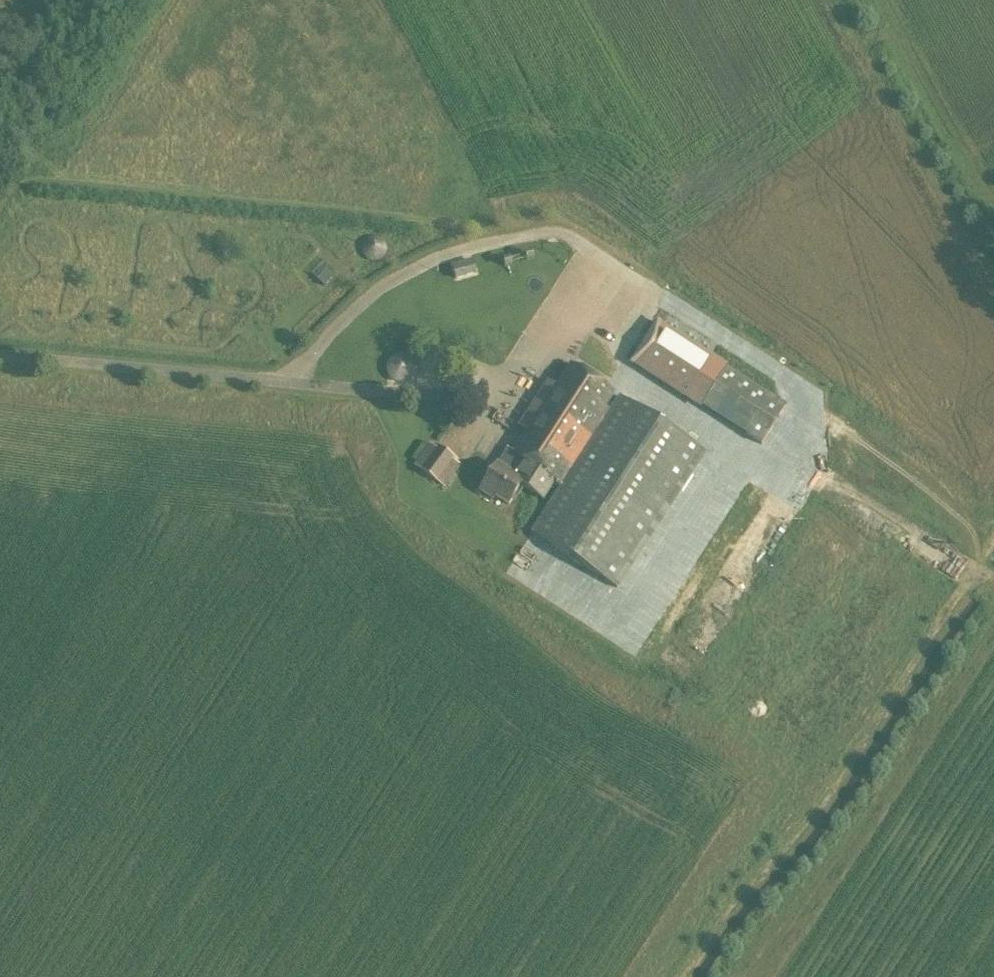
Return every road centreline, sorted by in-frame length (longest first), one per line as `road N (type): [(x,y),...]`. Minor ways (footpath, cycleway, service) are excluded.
road 1 (track): [(990,572),(958,512),(803,377),(570,234),(487,235)]
road 2 (track): [(487,235),(381,287),(283,385),(0,357)]

